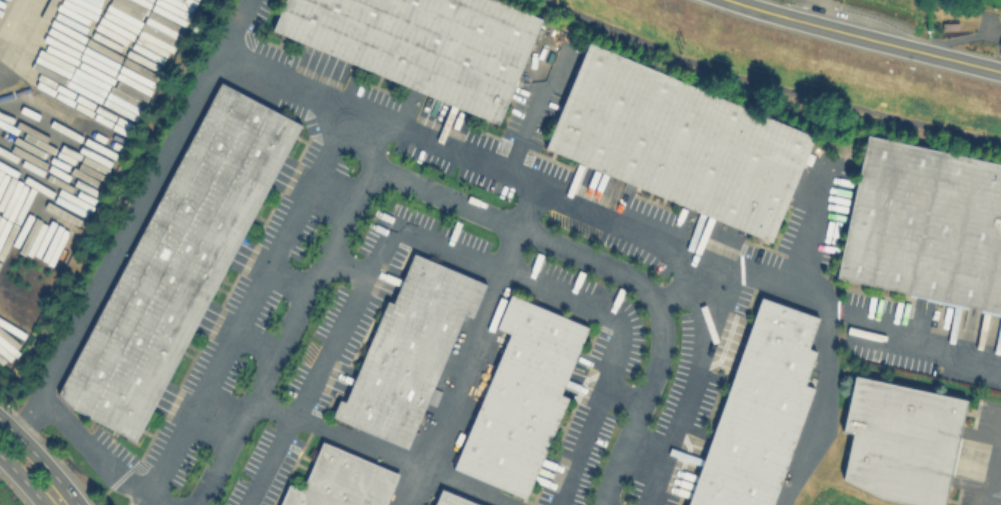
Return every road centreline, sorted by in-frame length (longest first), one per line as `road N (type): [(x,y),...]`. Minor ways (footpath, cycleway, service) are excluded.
road 1 (secondary): [(729,0),(1000,72)]

